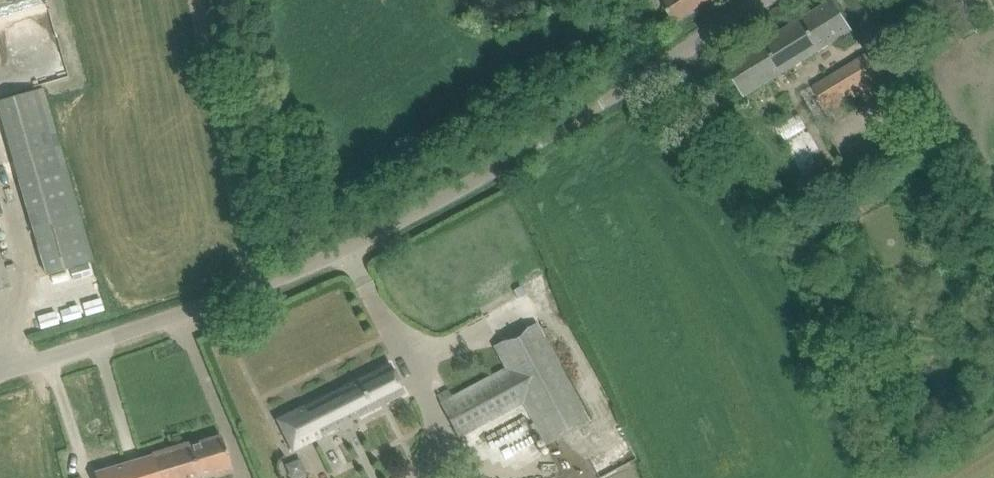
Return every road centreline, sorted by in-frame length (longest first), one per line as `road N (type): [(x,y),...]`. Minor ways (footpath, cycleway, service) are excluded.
road 1 (unclassified): [(0,373),(350,246),(516,156),(759,0)]

